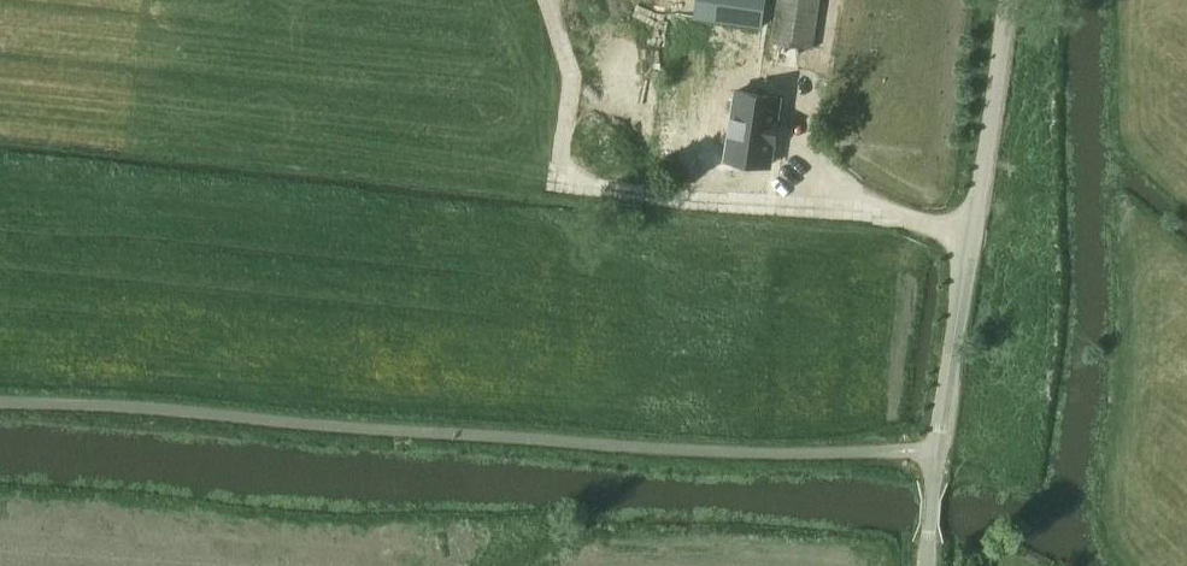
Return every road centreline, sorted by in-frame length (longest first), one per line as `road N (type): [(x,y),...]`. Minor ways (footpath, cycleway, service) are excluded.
road 1 (unclassified): [(931,565),(936,456),(1010,0)]

